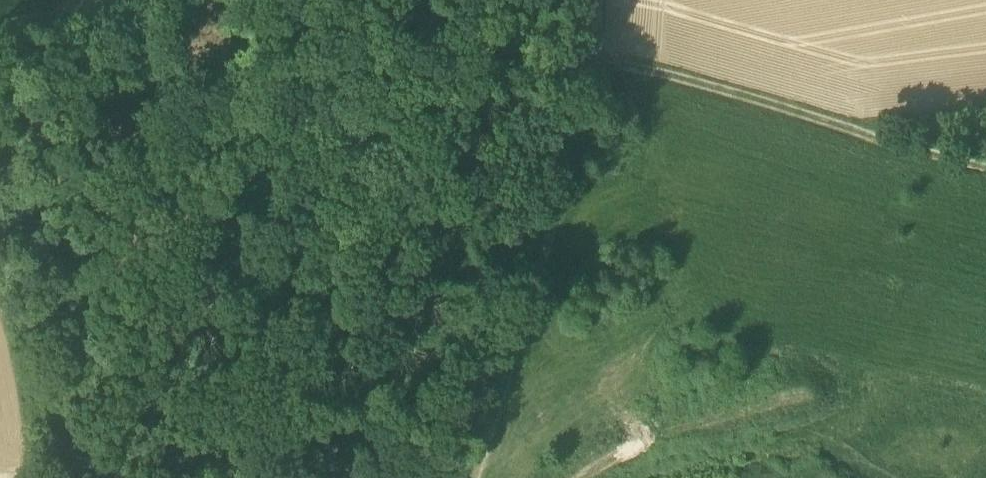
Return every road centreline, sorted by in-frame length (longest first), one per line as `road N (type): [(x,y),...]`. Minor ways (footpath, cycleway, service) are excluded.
road 1 (track): [(0,44),(595,50)]
road 2 (track): [(595,50),(467,477)]
road 3 (track): [(985,161),(595,50)]

